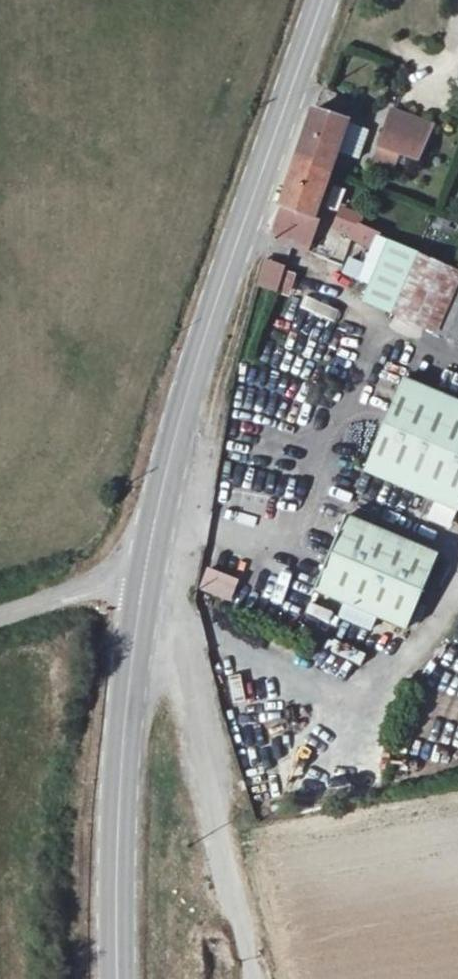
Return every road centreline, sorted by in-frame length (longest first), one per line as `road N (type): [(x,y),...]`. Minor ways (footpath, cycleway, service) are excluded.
road 1 (primary): [(144,574),(185,403),(322,0)]
road 2 (track): [(144,574),(177,635),(256,978)]
road 3 (primary): [(118,978),(123,757),(144,574)]
road 4 (unclassified): [(0,614),(144,574)]

